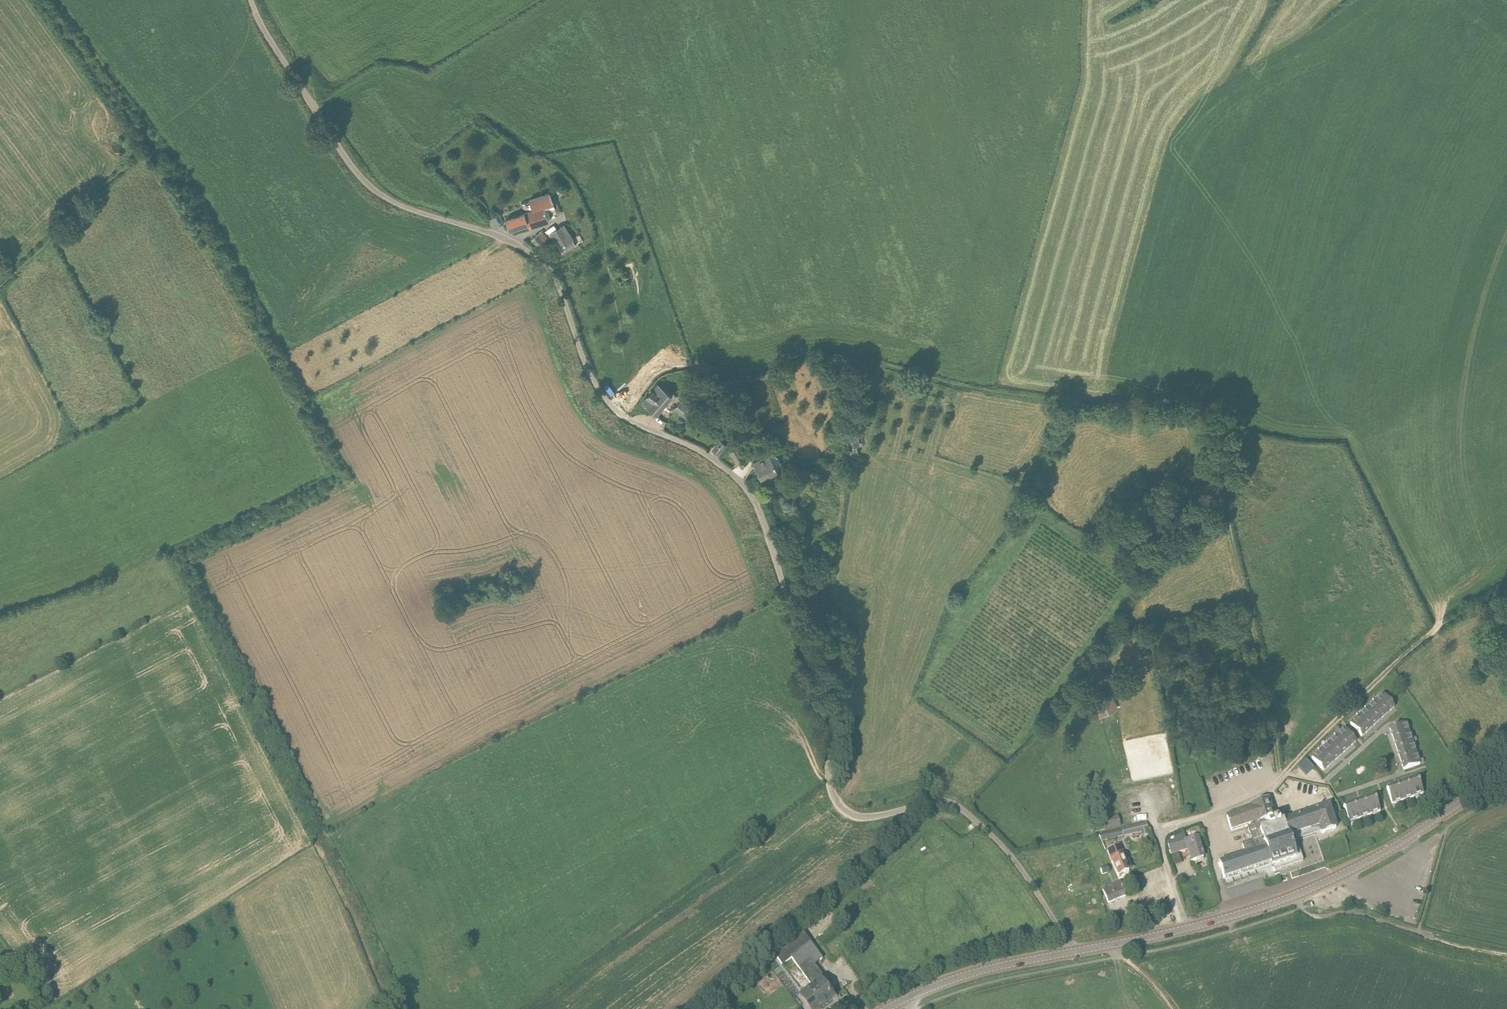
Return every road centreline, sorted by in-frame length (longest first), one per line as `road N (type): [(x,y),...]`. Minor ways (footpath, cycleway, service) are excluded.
road 1 (unclassified): [(1067,953),(1012,856),(956,805),(927,802),(868,817),(841,807),(829,784),(808,666),(748,491),(705,454),(633,422),(607,402),(554,277),(538,258),(504,238),(391,200),(358,175),(251,0)]
road 2 (tertiary): [(1067,953),(1295,894),(1380,854),(1506,774)]
road 3 (track): [(1281,774),(1230,528)]
road 4 (track): [(1506,954),(1352,912),(1314,916),(1300,908)]
road 5 (track): [(1281,774),(1436,629)]
road 6 (tertiary): [(885,1008),(967,974),(1067,953)]

